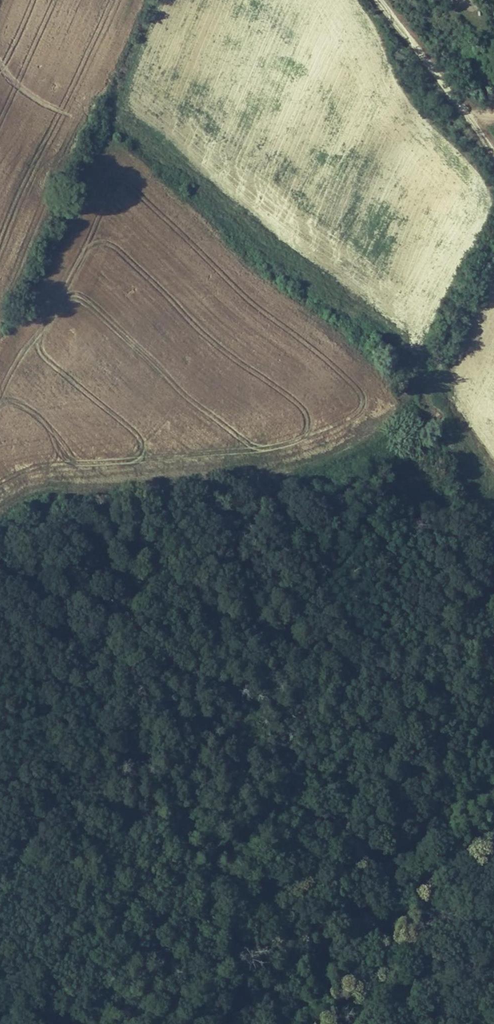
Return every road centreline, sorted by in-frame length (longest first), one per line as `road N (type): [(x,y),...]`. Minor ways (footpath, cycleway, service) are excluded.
road 1 (track): [(380,0),(493,152)]

